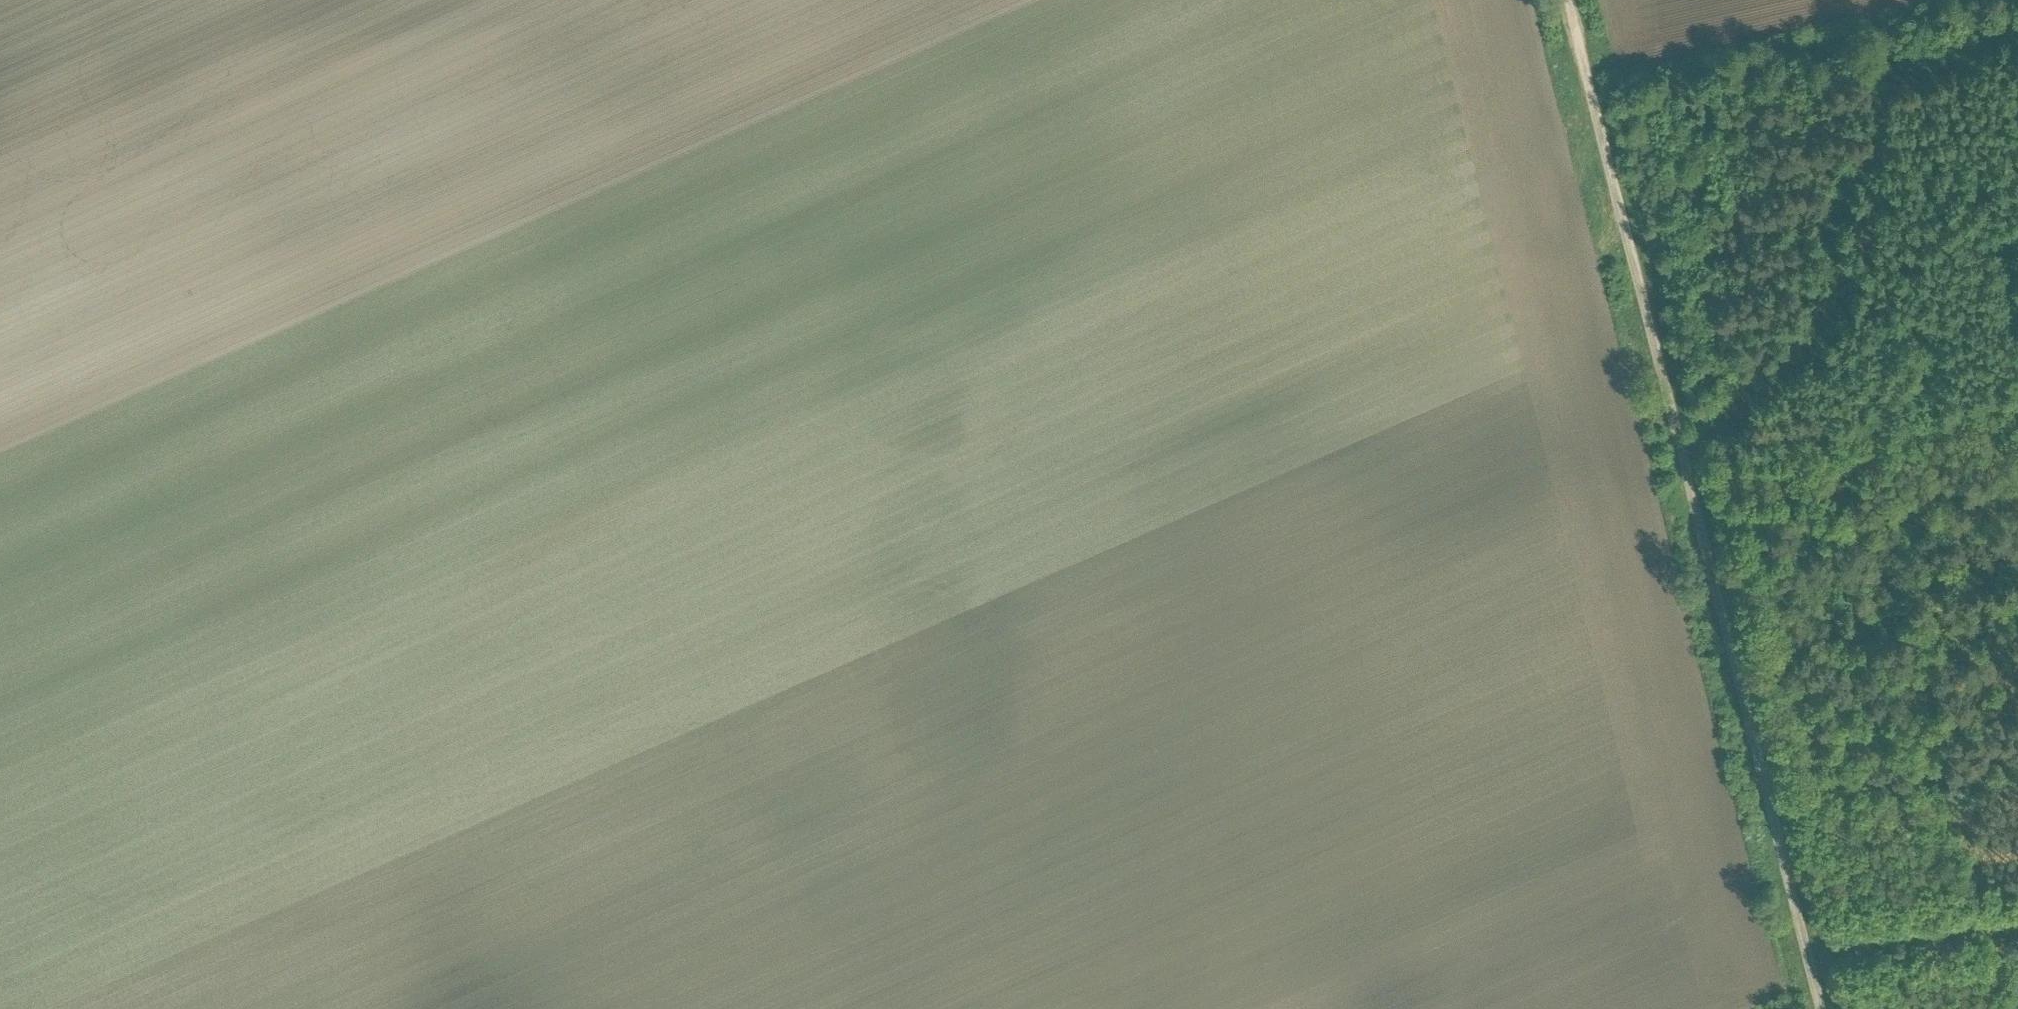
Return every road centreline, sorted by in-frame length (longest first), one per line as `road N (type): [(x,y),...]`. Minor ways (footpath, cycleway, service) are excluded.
road 1 (unclassified): [(1821,1008),(1676,428)]
road 2 (track): [(1676,428),(1715,421),(1748,432),(1793,429),(2017,378)]

